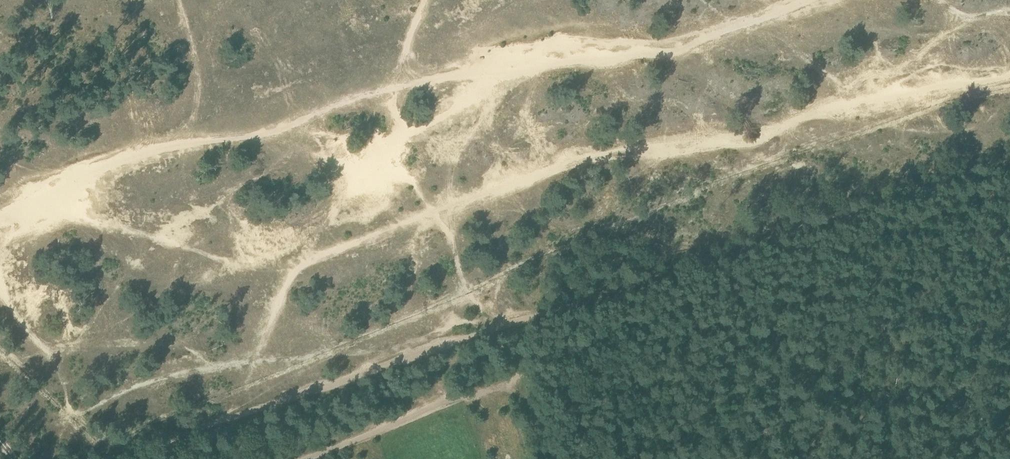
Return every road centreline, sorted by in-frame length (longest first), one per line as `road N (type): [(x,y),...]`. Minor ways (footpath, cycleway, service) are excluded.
road 1 (track): [(804,458),(772,384),(751,364),(747,299),(841,244),(925,207),(951,206),(974,375),(1009,432)]
road 2 (track): [(515,372),(307,458)]

